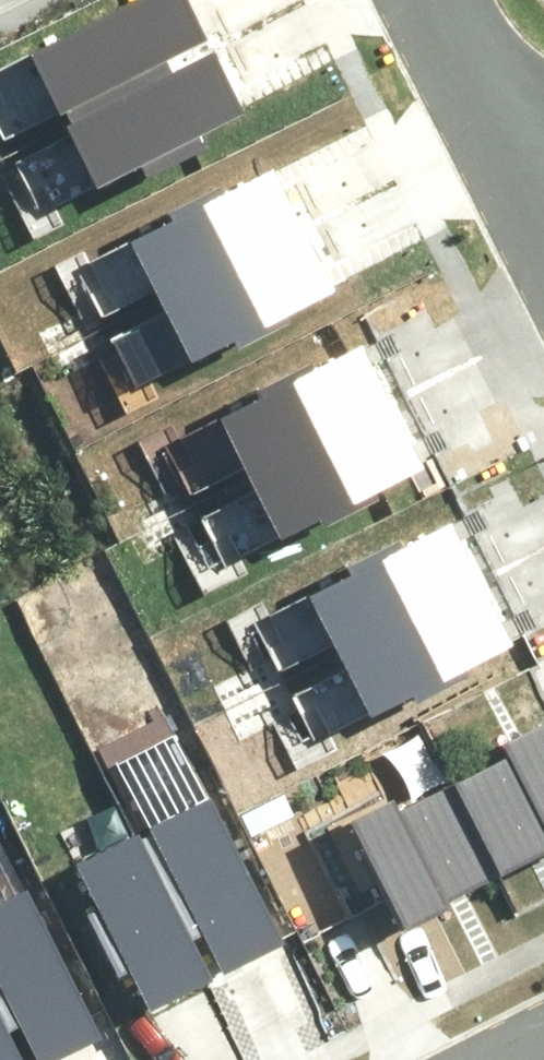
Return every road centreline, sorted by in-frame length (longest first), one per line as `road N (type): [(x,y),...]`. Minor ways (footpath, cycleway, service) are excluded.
road 1 (residential): [(439,0),(535,177)]
road 2 (residential): [(543,987),(391,1059)]

